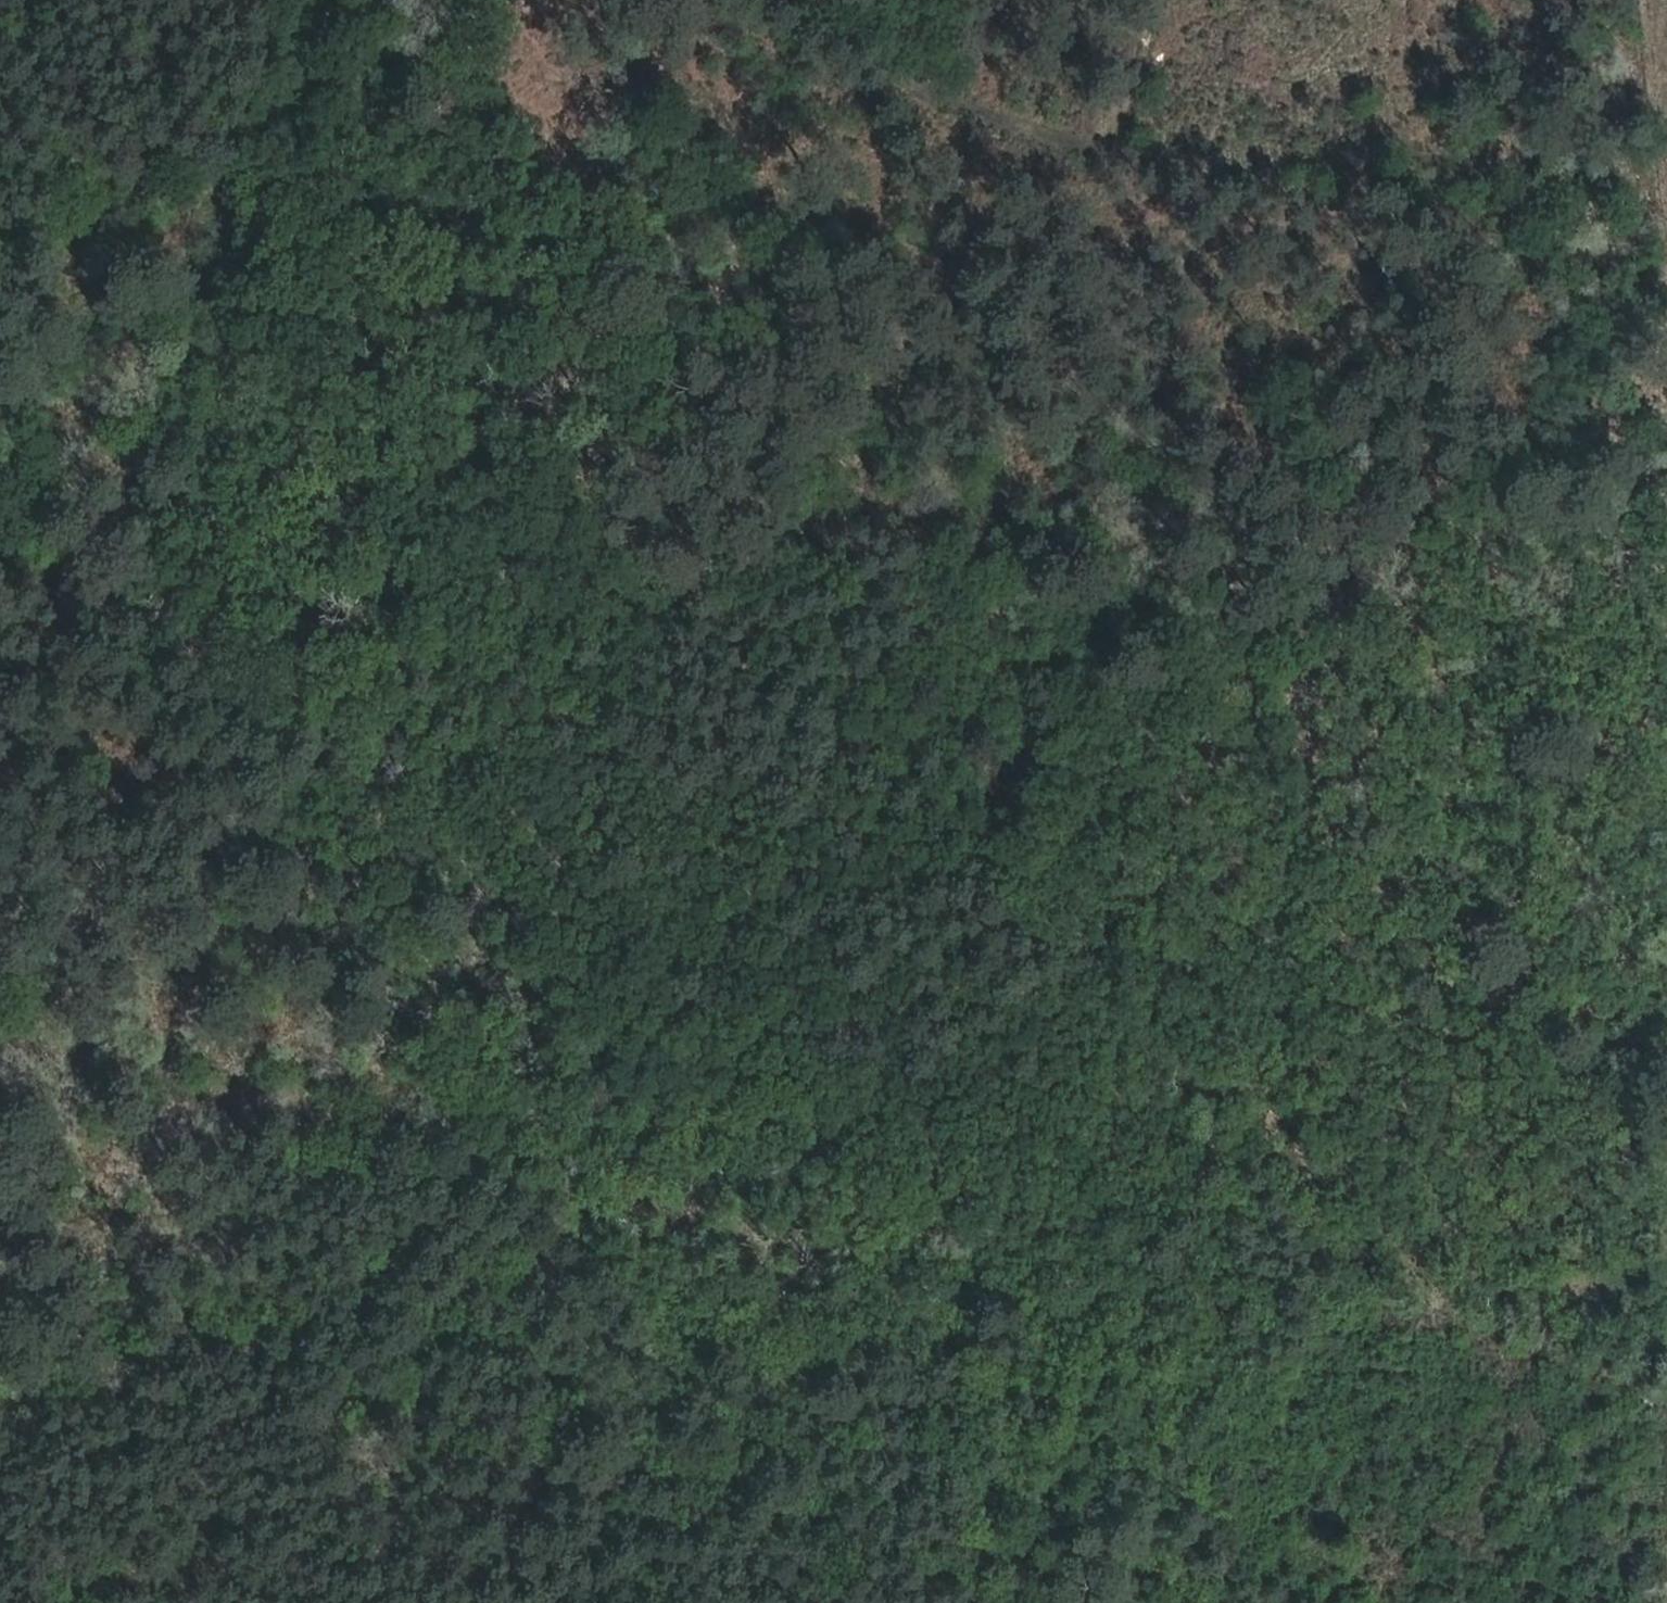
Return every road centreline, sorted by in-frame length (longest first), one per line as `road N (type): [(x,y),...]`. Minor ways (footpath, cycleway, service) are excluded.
road 1 (track): [(1666,322),(1503,251),(1253,171),(1006,113),(932,80),(805,0)]

